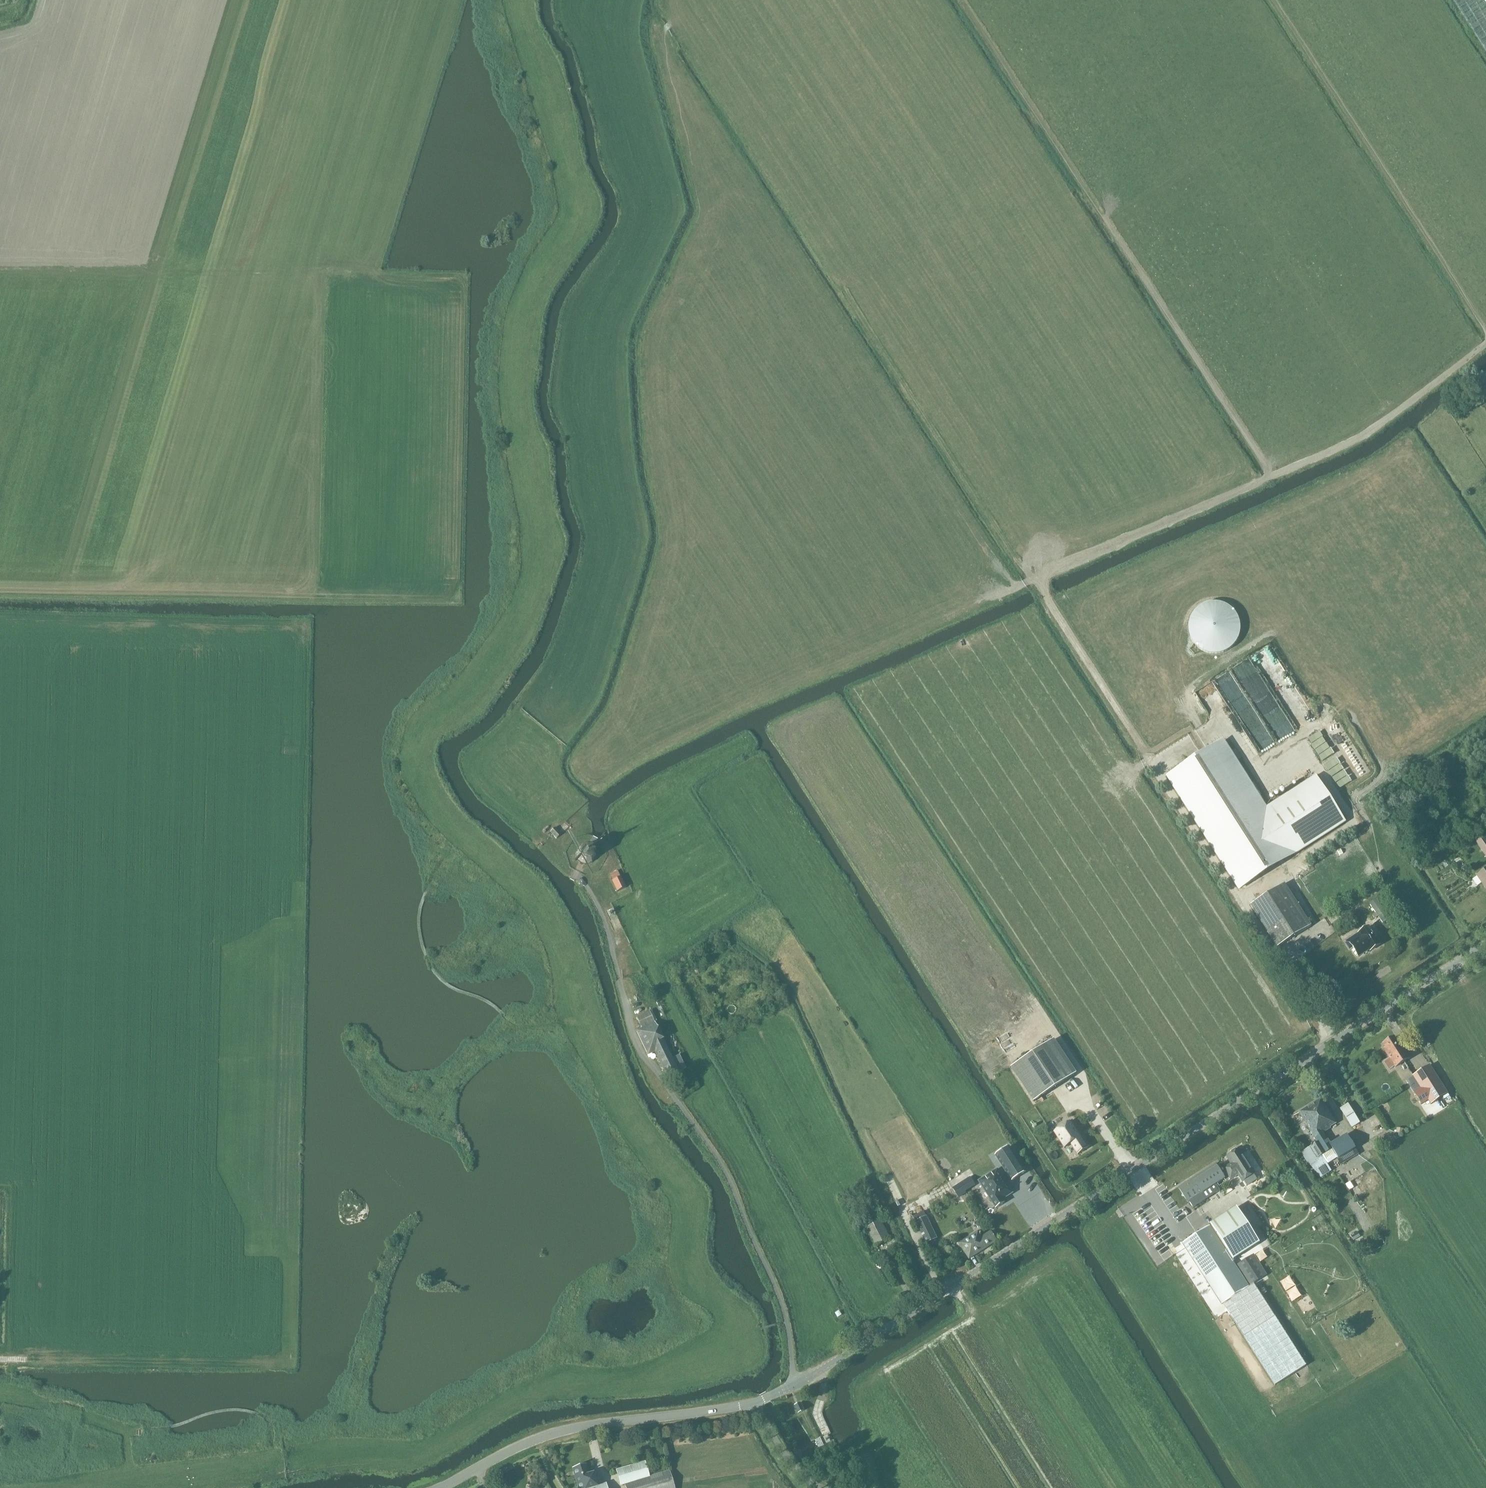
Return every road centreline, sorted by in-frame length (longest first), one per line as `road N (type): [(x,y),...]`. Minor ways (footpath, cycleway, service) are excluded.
road 1 (unclassified): [(441,1487),(551,1434),(732,1407),(788,1388),(1485,944)]

